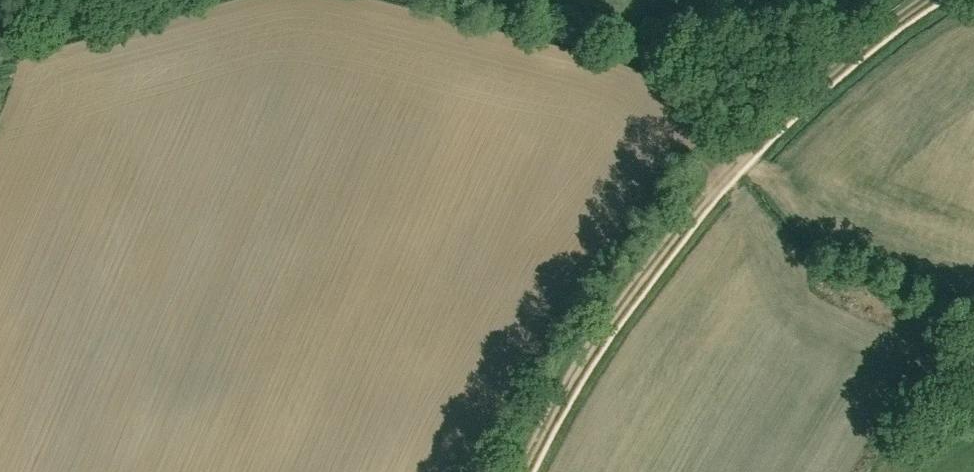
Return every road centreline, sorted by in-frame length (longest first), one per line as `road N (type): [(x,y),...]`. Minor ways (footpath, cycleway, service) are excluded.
road 1 (track): [(924,0),(794,101),(724,169),(628,289),(518,471)]

